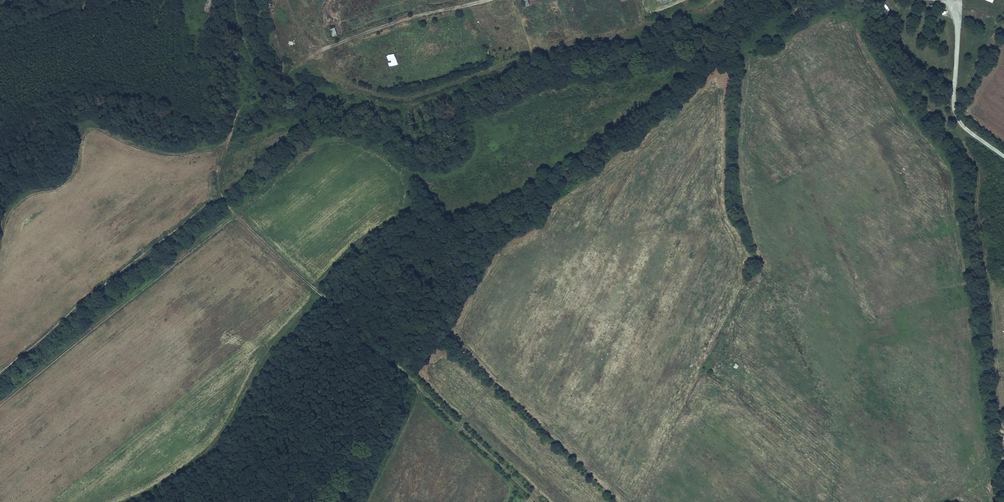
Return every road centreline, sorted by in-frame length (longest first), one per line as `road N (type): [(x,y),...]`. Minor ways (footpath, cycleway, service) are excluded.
road 1 (track): [(236,0),(251,67),(216,174),(233,214),(538,501)]
road 2 (track): [(715,0),(410,97),(350,84),(320,52)]
road 3 (track): [(233,214),(323,139),(377,147),(403,172),(423,177)]
road 4 (track): [(320,52),(487,0)]
road 5 (track): [(117,0),(0,29)]

